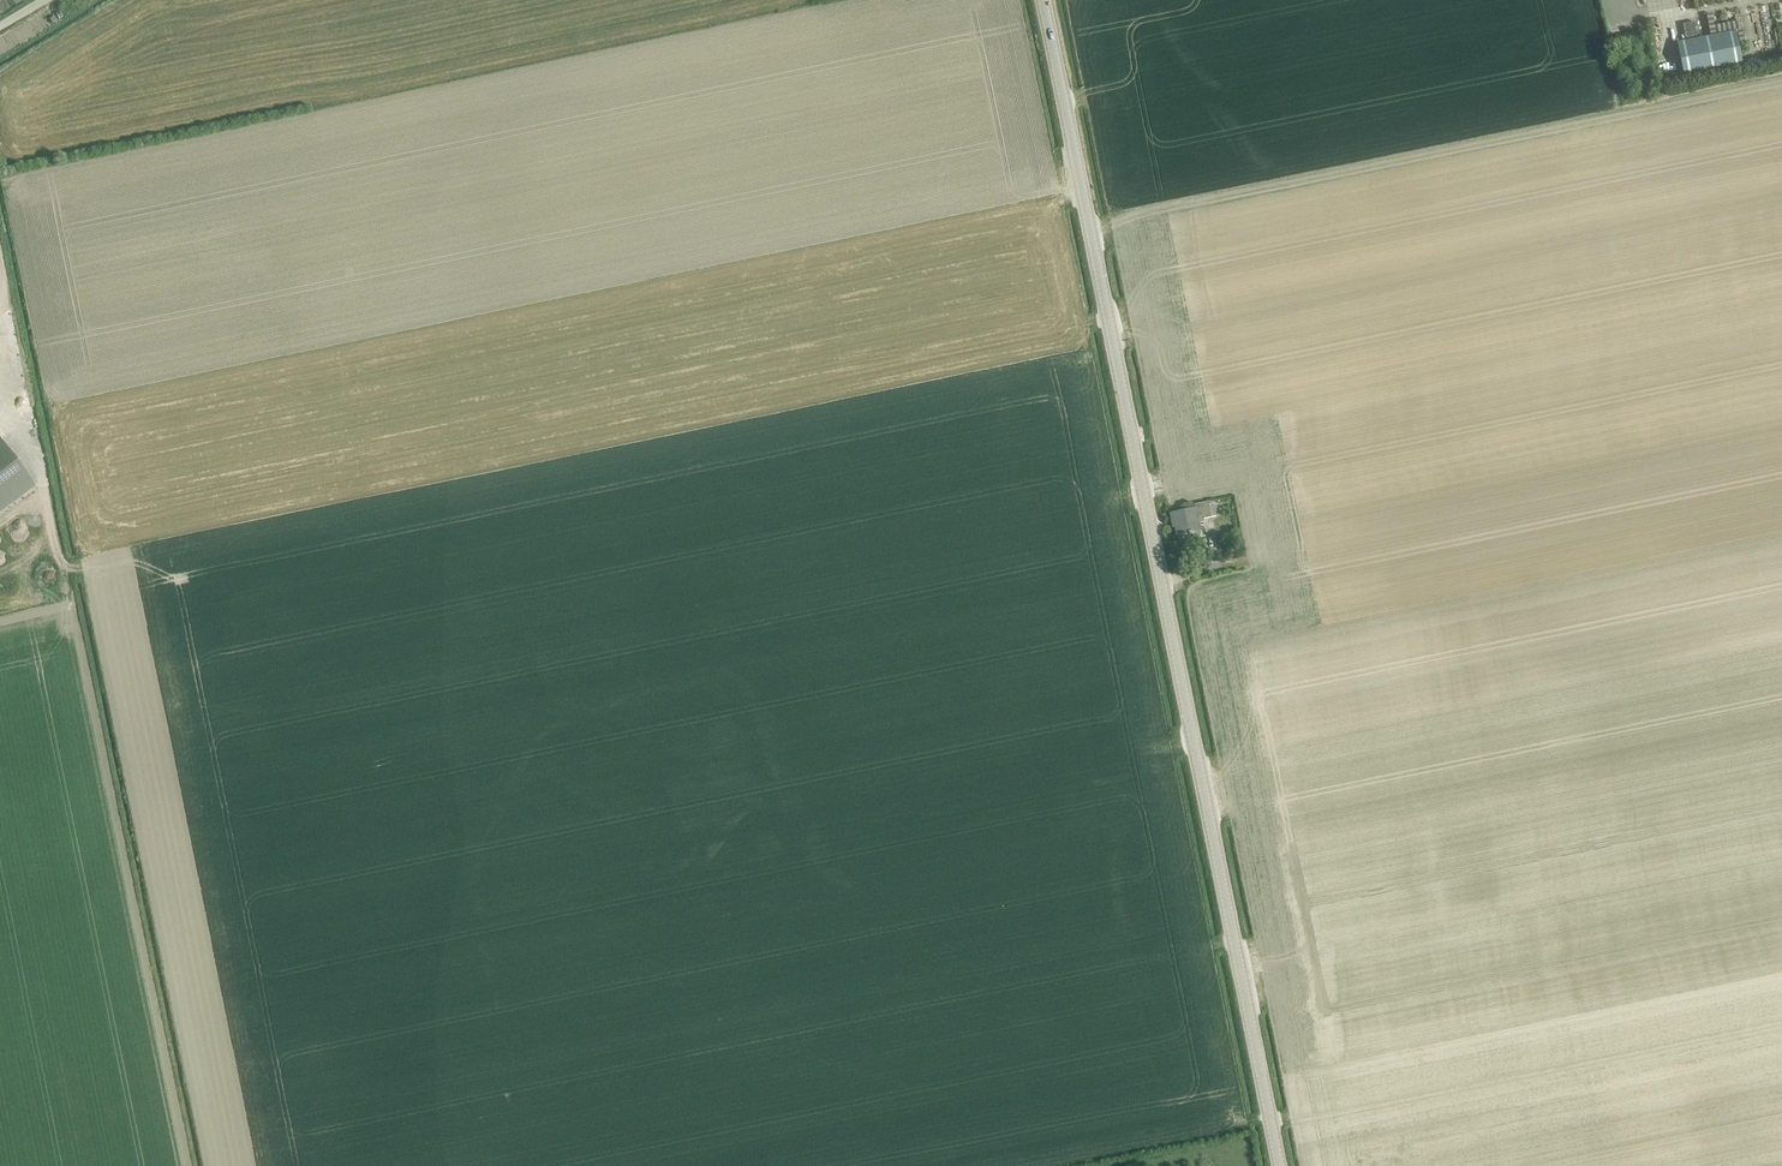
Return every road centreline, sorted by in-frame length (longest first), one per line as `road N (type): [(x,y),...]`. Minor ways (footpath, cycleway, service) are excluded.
road 1 (tertiary): [(1280,1165),(1042,0)]

